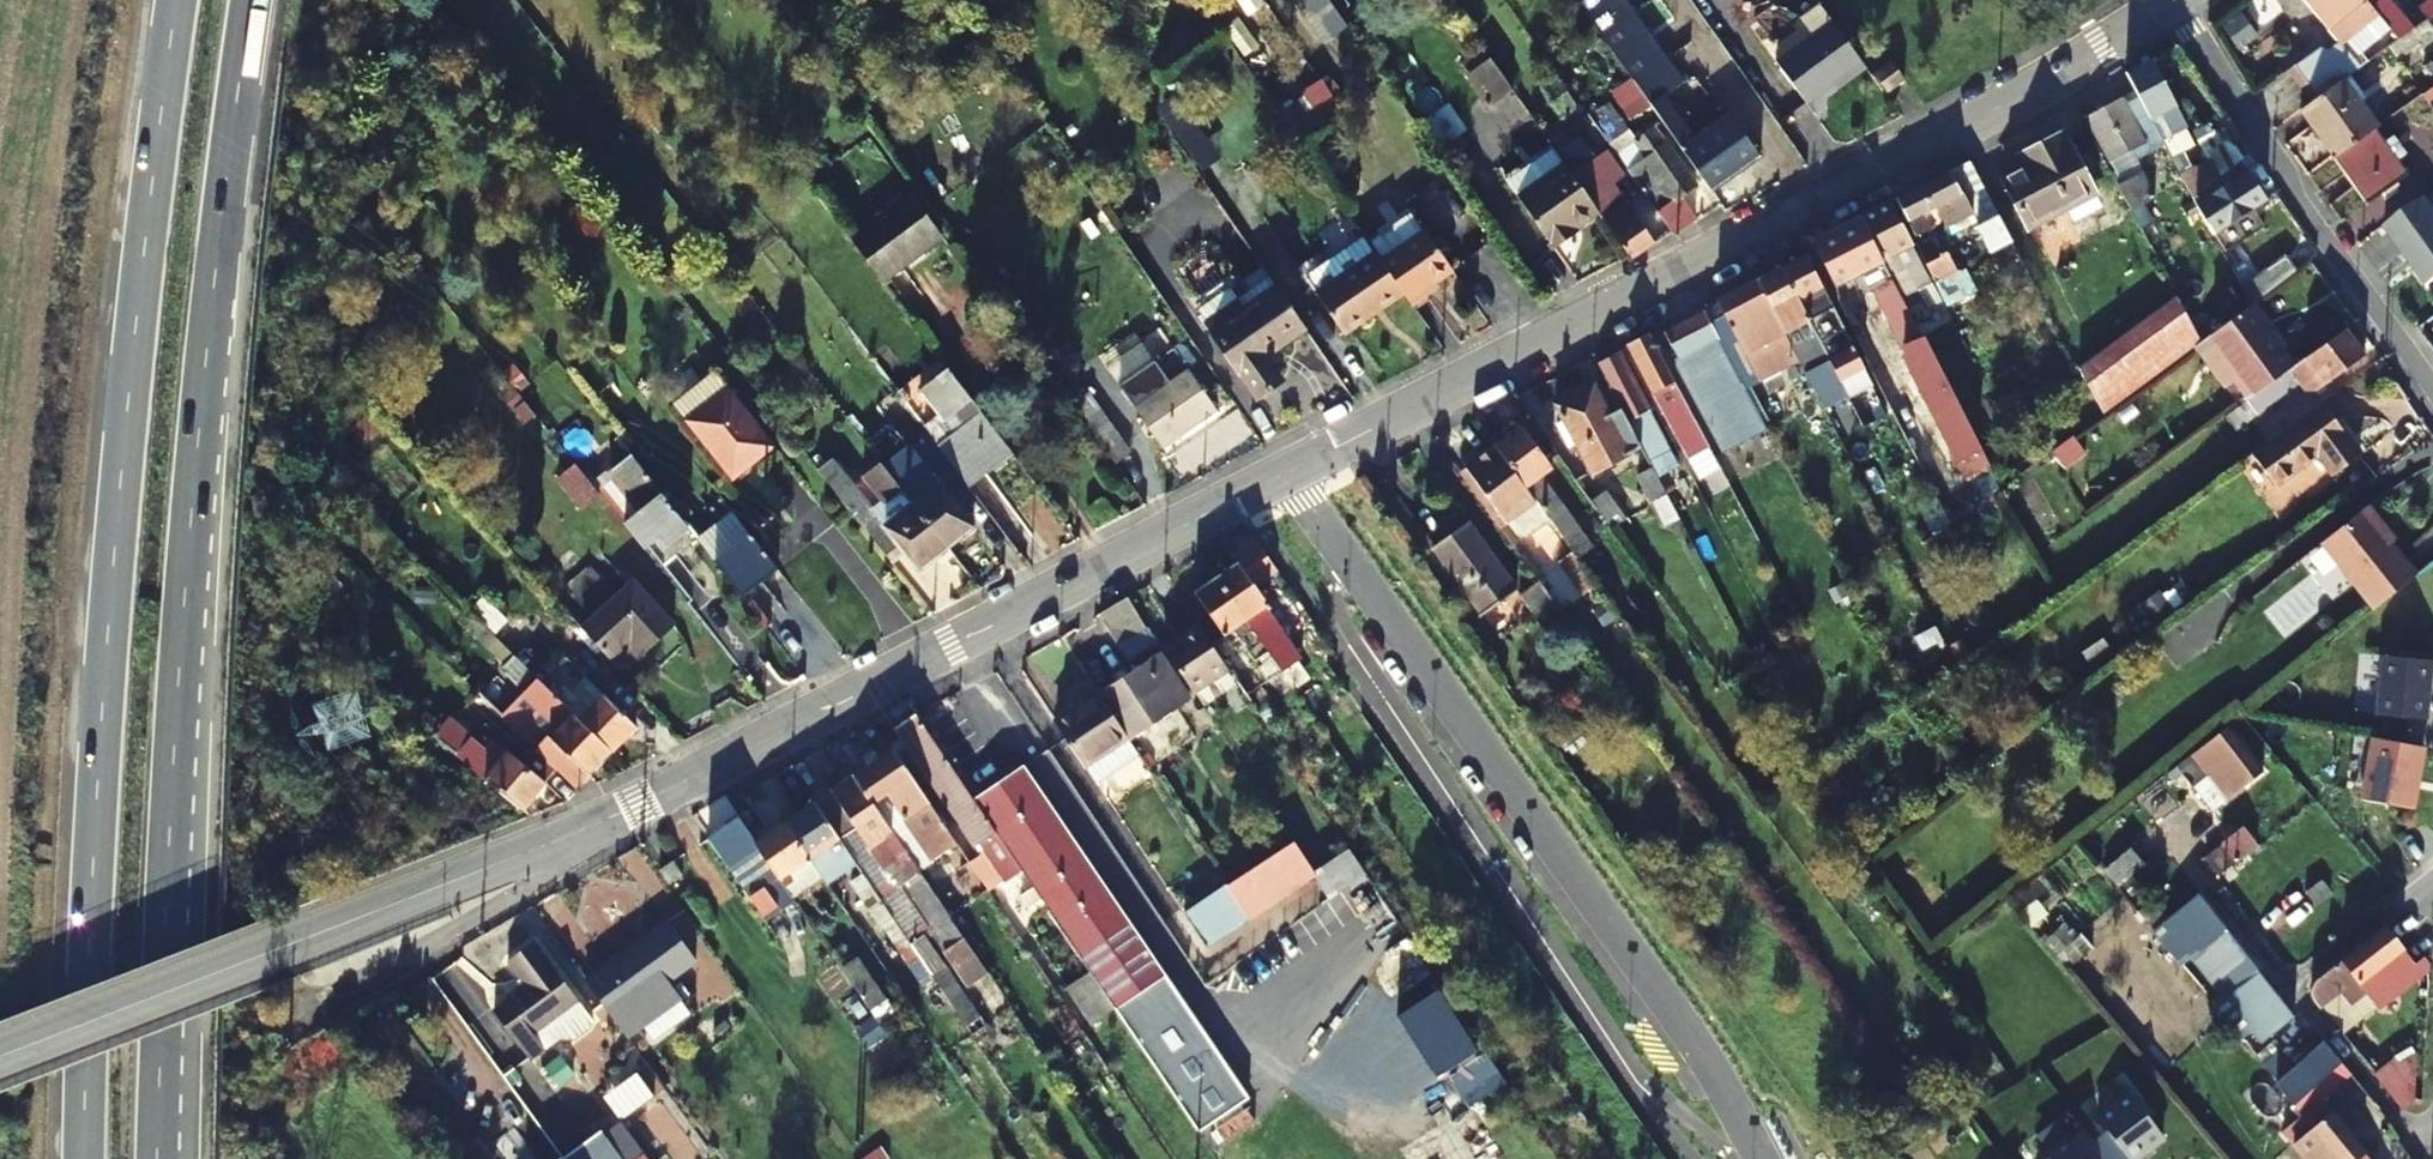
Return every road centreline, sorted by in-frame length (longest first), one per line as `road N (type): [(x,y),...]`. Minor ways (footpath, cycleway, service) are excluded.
road 1 (tertiary): [(1284,468),(858,698),(636,807),(0,1058)]
road 2 (trunk): [(157,1158),(164,932),(198,440),(251,0)]
road 3 (trunk): [(175,0),(123,433),(89,928),(82,1158)]
road 4 (tertiary): [(2175,0),(1862,183),(1284,468)]
road 5 (residential): [(1761,1158),(1704,1055),(1284,468)]

